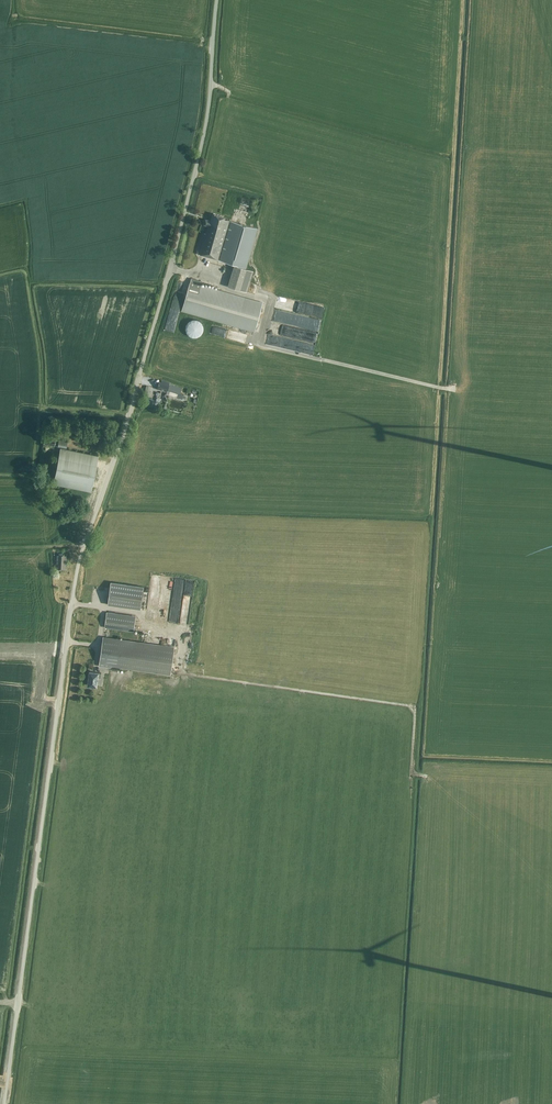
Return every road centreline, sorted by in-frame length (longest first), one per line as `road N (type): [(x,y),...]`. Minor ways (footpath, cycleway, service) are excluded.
road 1 (unclassified): [(4,1103),(78,566),(175,252),(208,111),(218,0)]

